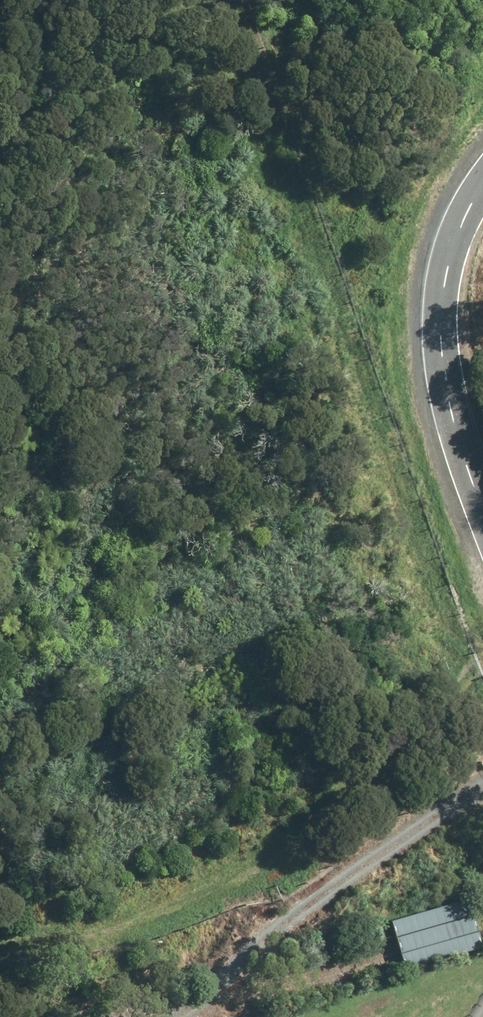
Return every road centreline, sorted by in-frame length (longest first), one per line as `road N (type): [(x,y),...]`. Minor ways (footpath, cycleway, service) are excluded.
road 1 (track): [(217,0),(453,810),(0,952)]
road 2 (unclassified): [(482,471),(440,353),(436,307),(448,226),(482,168)]
road 3 (track): [(482,935),(191,1016)]

